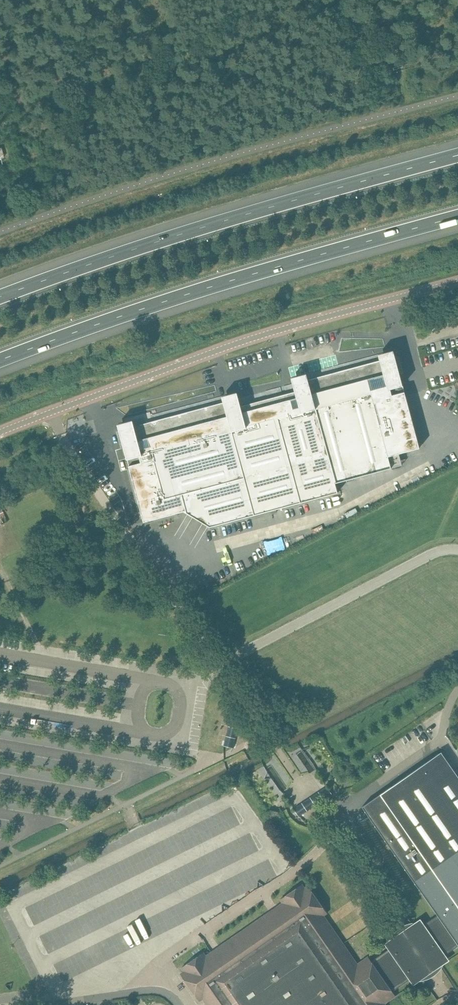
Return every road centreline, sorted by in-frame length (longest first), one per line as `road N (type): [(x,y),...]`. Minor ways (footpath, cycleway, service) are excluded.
road 1 (unclassified): [(457,281),(251,338),(0,432)]
road 2 (motorway): [(457,154),(0,298)]
road 3 (motorway): [(0,361),(457,218)]
road 4 (track): [(49,413),(173,597)]

